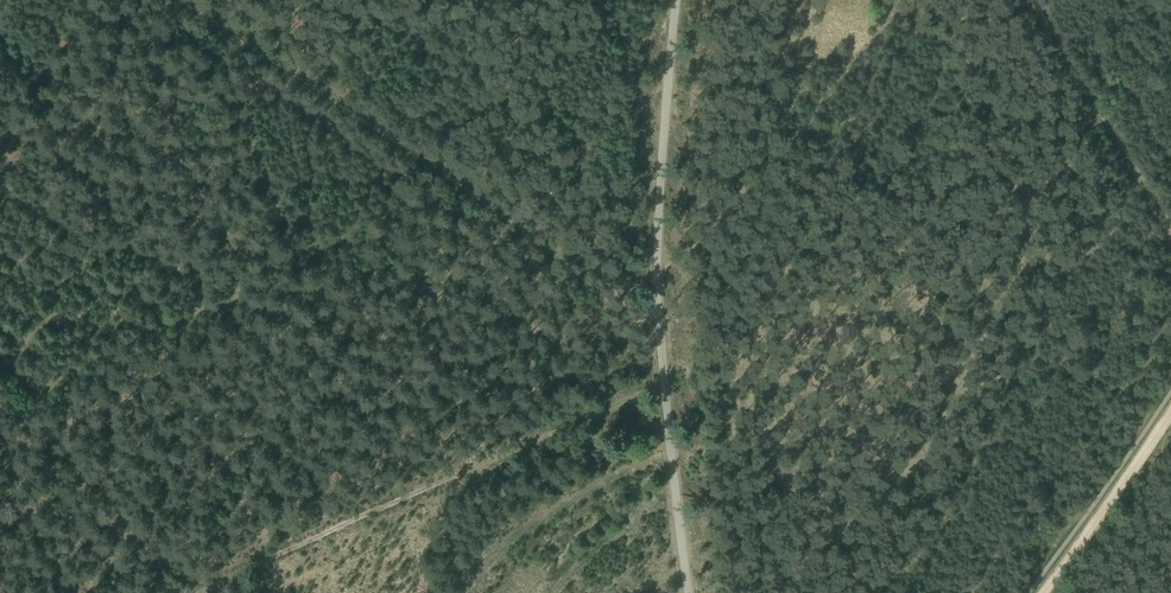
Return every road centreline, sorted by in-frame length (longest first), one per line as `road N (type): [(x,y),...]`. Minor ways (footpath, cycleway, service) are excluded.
road 1 (track): [(660,329),(626,313),(457,183),(174,0)]
road 2 (track): [(1043,592),(1170,419)]

